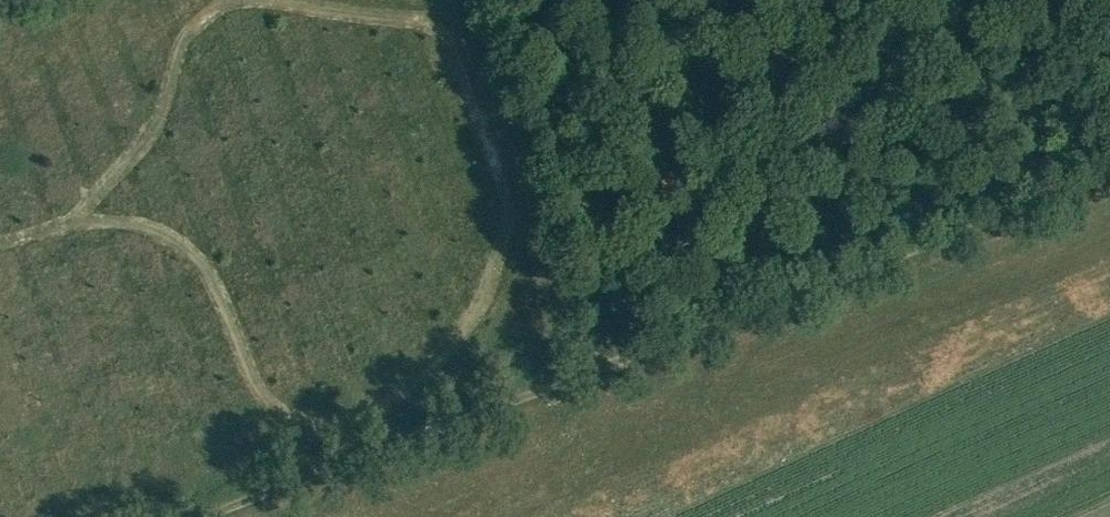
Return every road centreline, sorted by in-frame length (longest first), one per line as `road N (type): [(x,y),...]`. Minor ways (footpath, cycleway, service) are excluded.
road 1 (track): [(1109,175),(596,370)]
road 2 (track): [(470,0),(596,370)]
road 3 (track): [(444,428),(208,516)]
road 4 (track): [(596,370),(444,428)]

